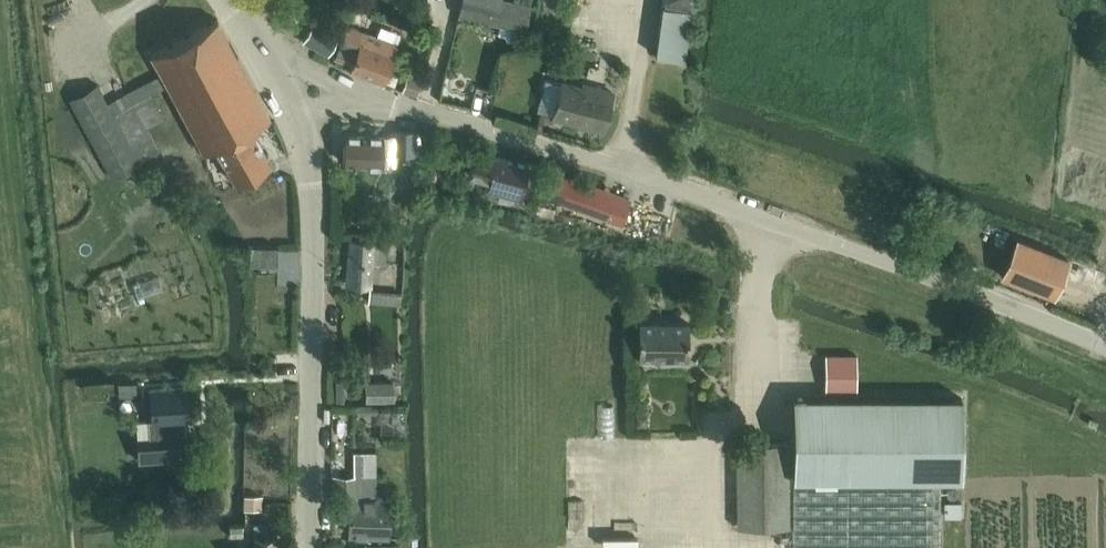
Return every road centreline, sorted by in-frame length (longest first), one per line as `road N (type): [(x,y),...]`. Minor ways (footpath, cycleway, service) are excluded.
road 1 (unclassified): [(1105,348),(641,176),(354,97)]
road 2 (tertiary): [(310,547),(314,216),(298,118)]

